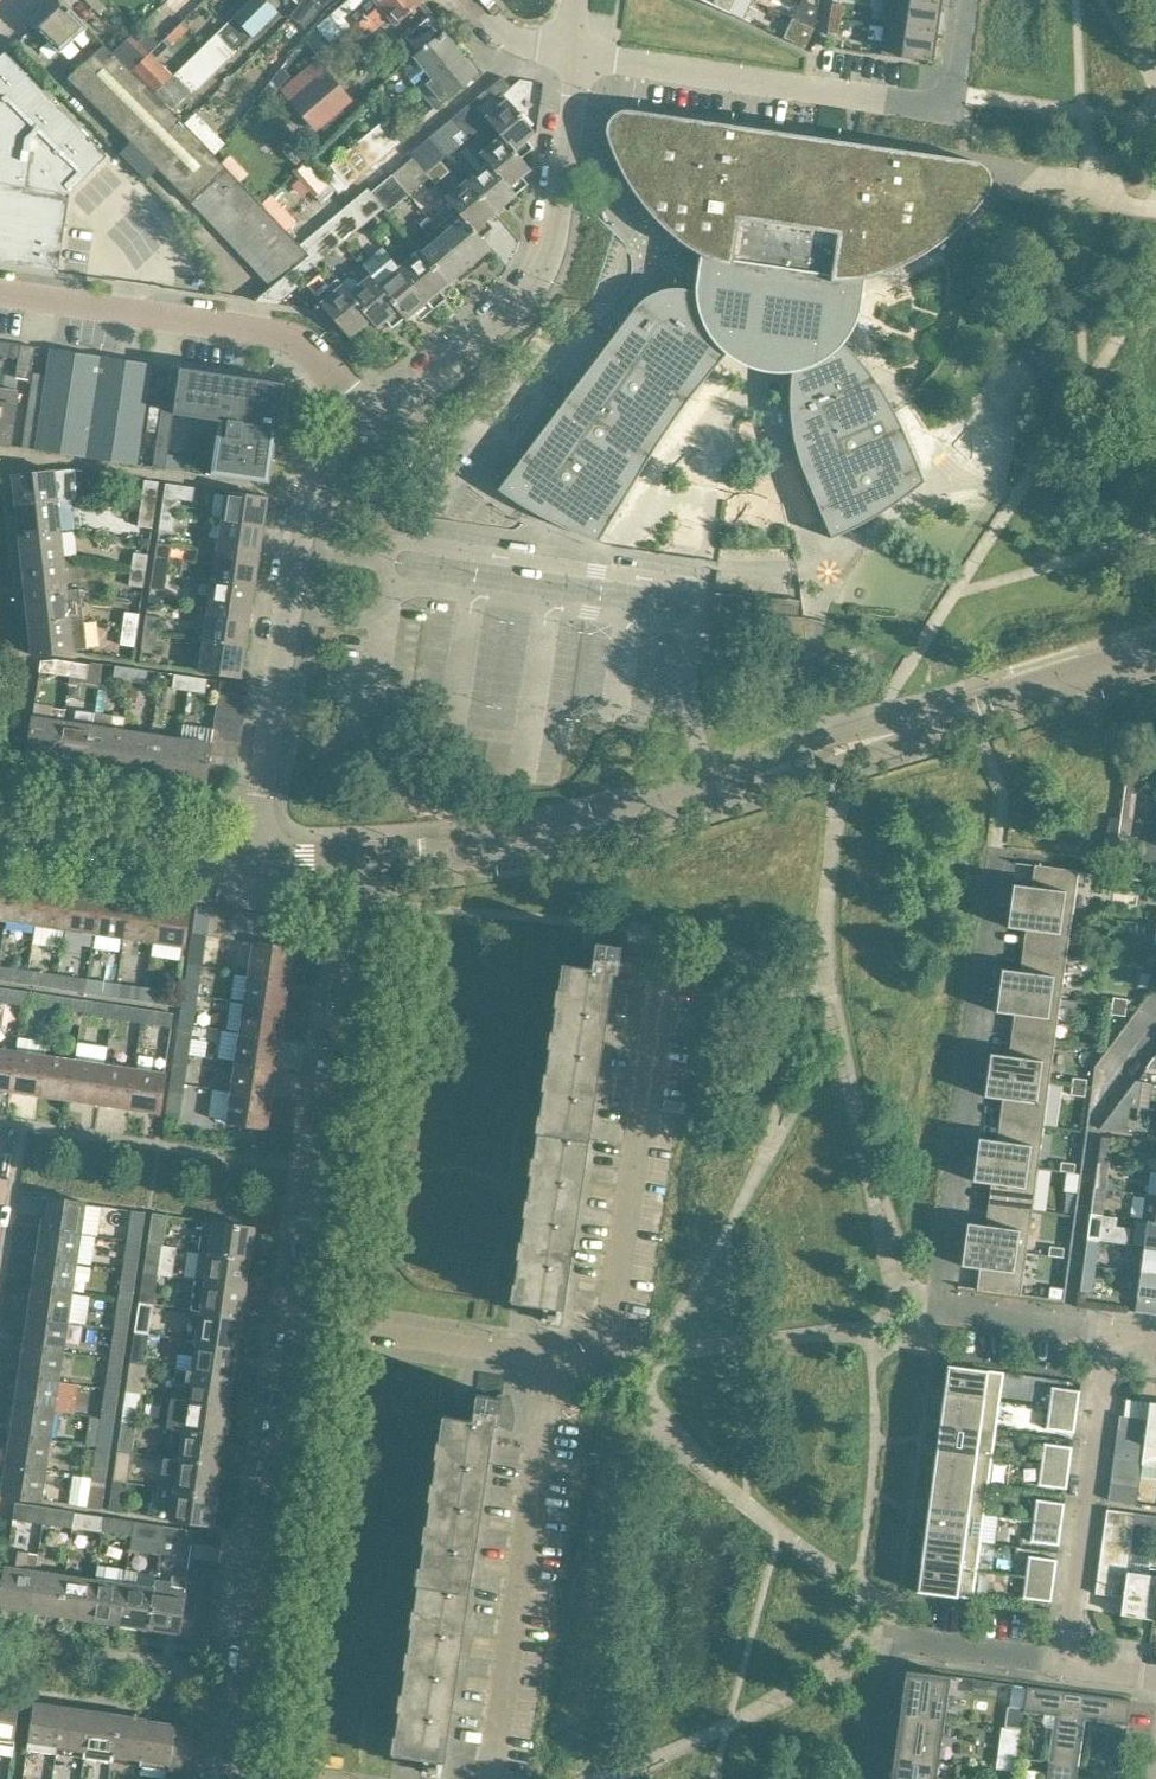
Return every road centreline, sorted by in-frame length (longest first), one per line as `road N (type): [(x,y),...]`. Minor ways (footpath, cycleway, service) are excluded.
road 1 (unclassified): [(1155,654),(575,833),(378,859)]
road 2 (residential): [(1112,1348),(1098,1334),(937,1312),(996,839)]
road 3 (residential): [(575,53),(950,108),(969,0)]
road 4 (residential): [(255,862),(308,508),(316,482),(377,425)]
road 5 (unclassified): [(304,1321),(378,859)]
road 6 (unclassified): [(235,1778),(304,1321)]
road 7 (residential): [(377,425),(530,292),(549,262),(575,53)]
road 8 (unclassified): [(553,1359),(582,1362),(598,1355),(606,1337),(663,962)]
road 9 (unclassified): [(489,1778),(553,1359)]
road 10 (residential): [(377,425),(326,359),(294,345),(0,297)]
road 11 (residential): [(1068,1658),(892,1638),(872,1778)]
road 12 (residential): [(1068,1658),(1112,1348)]
road 13 (residential): [(255,862),(0,825)]
road 14 (unclassified): [(553,1359),(304,1321)]
road 15 (unclassified): [(378,859),(255,862)]

